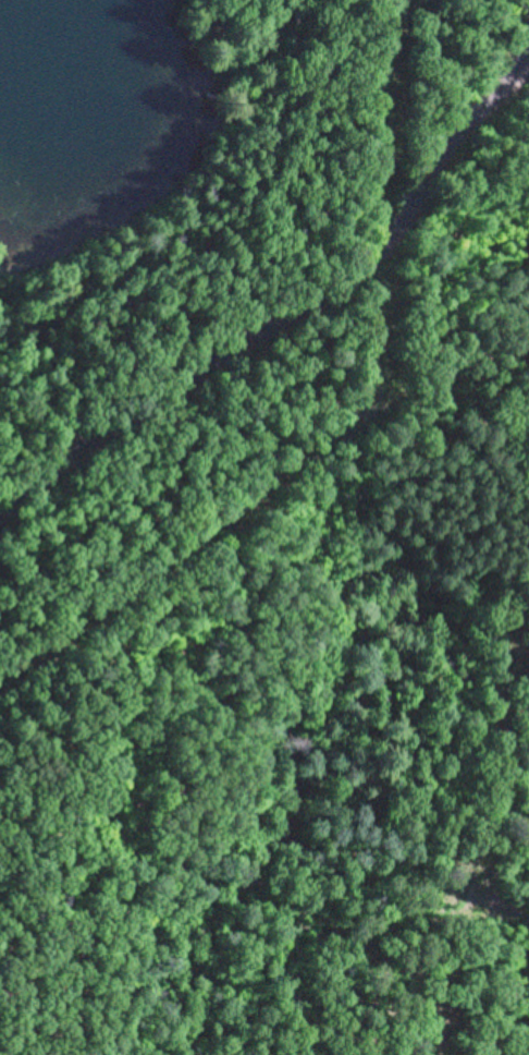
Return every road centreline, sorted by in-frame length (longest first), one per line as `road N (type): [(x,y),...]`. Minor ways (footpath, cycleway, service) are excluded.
road 1 (residential): [(528,29),(524,66),(385,248),(85,440),(0,541)]
road 2 (residential): [(528,783),(468,999),(413,1054)]

